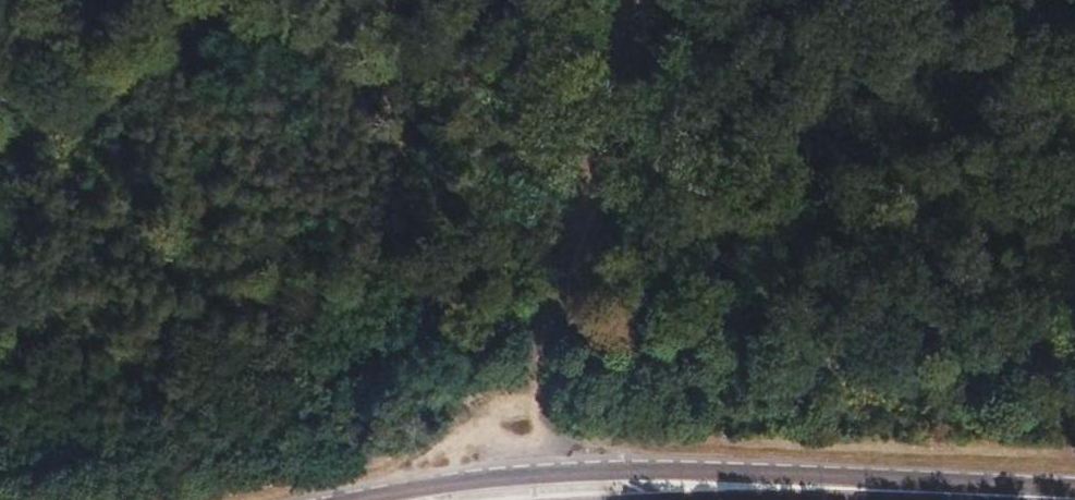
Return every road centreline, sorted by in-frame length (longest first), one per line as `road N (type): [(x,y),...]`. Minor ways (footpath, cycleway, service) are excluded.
road 1 (primary): [(956,493),(600,472),(477,479),(367,499)]
road 2 (primary): [(723,499),(956,493)]

